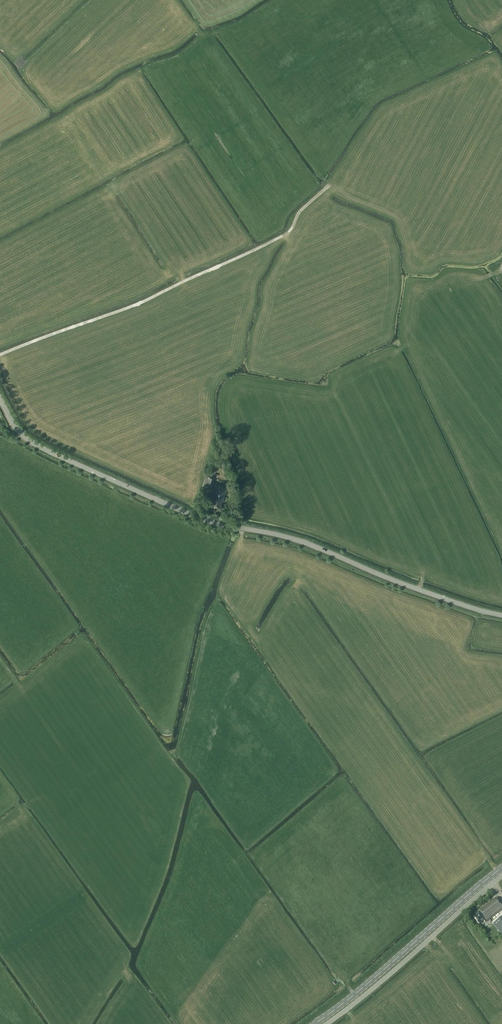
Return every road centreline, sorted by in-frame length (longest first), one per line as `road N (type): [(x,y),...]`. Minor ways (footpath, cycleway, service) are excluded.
road 1 (tertiary): [(501,615),(302,541),(186,512),(34,443),(0,397)]
road 2 (track): [(0,354),(138,303),(286,233),(329,185)]
road 3 (primary): [(314,1023),(501,867)]
road 4 (unclassified): [(326,1023),(501,876)]

